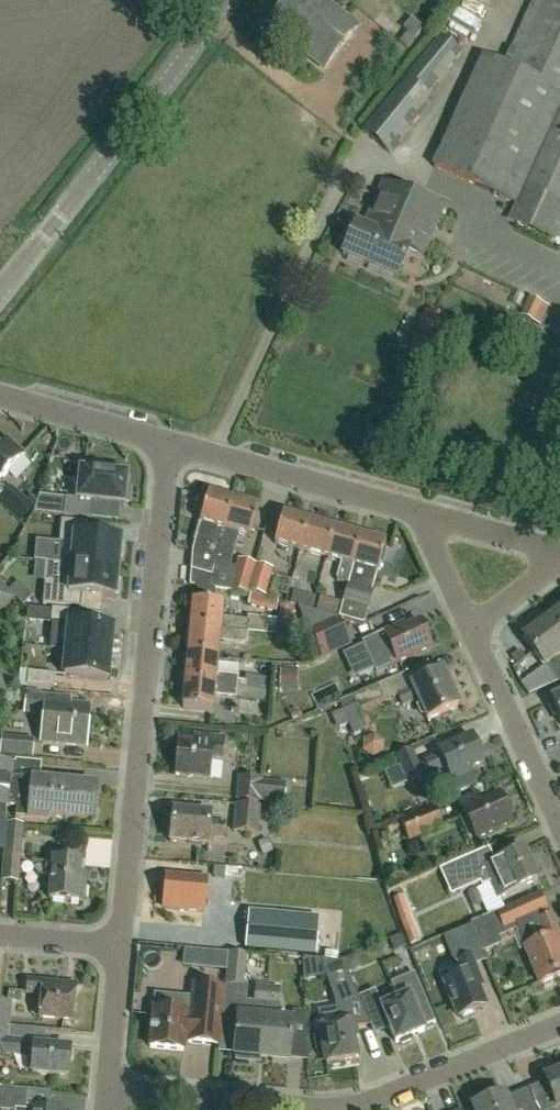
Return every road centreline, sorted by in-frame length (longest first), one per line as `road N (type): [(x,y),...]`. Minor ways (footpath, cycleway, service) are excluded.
road 1 (residential): [(122,949),(170,442)]
road 2 (unclassified): [(0,293),(223,0)]
road 3 (residential): [(424,513),(170,442)]
road 4 (residential): [(351,1109),(559,1025)]
road 5 (residential): [(109,1090),(317,1109)]
road 6 (residential): [(559,818),(477,629)]
road 7 (residential): [(170,442),(0,397)]
road 8 (residential): [(109,1090),(122,949)]
road 9 (residential): [(559,551),(424,513)]
road 10 (residential): [(477,629),(424,513)]
road 11 (residential): [(0,937),(122,949)]

